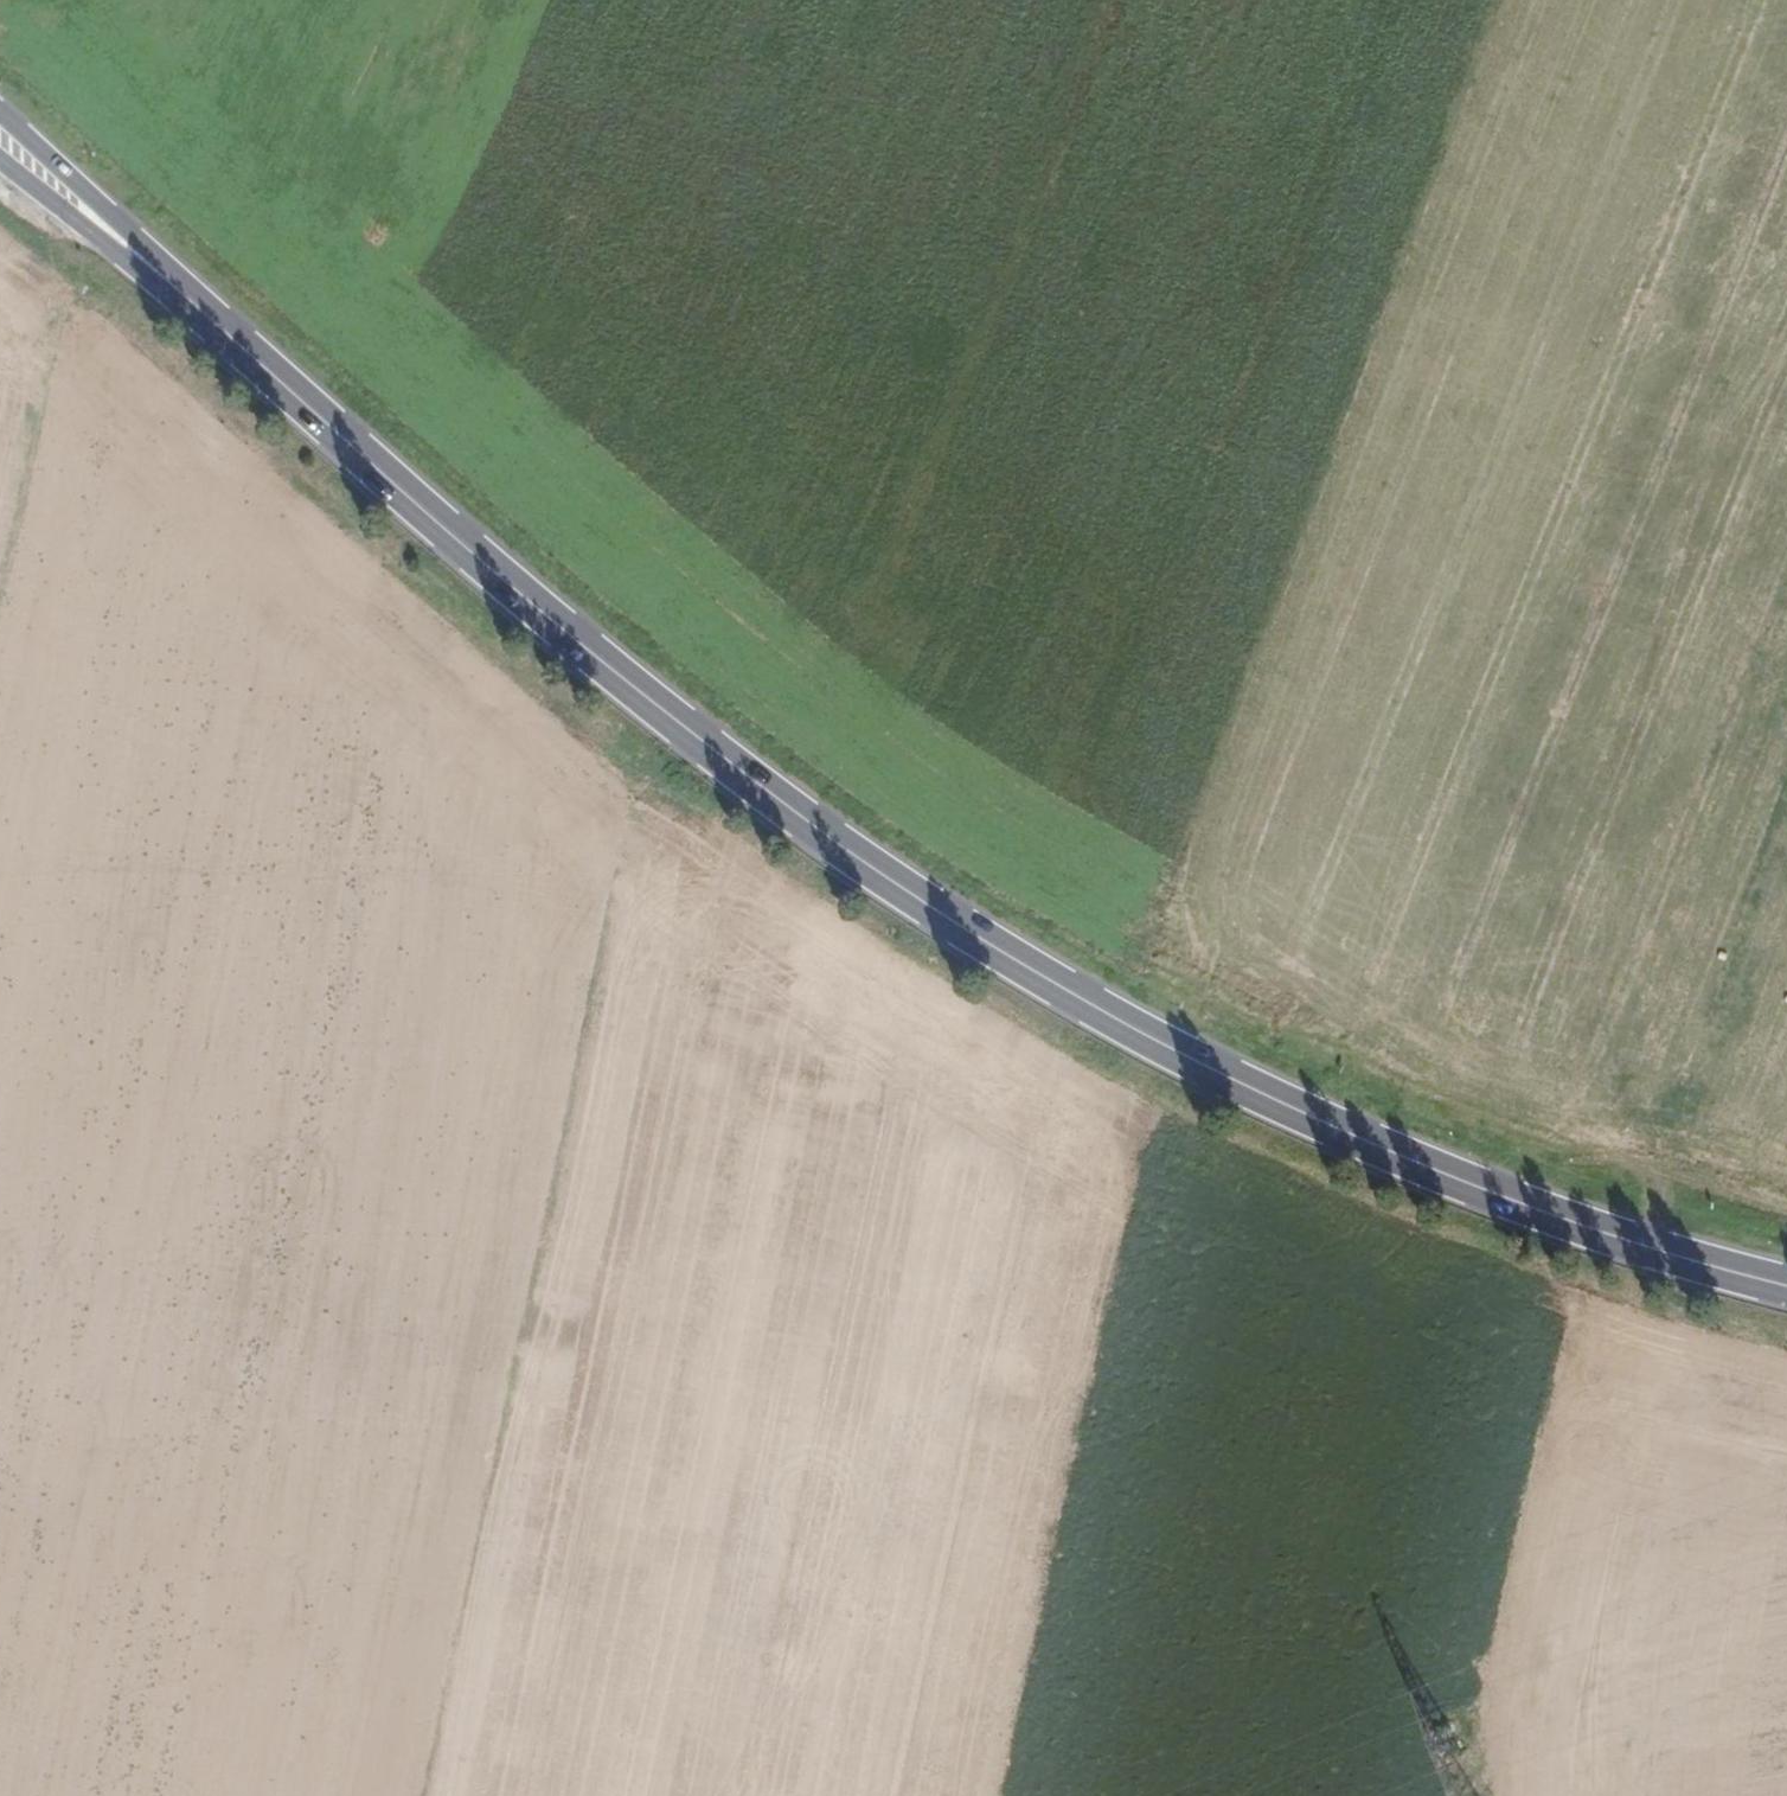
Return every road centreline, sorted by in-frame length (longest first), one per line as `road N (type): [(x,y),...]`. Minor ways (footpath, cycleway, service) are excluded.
road 1 (primary): [(211,319),(551,620),(698,738),(851,854),(1024,968),(1402,1159),(1583,1226),(1786,1286)]
road 2 (primary): [(211,319),(0,115)]
road 3 (primary): [(0,157),(211,319)]

